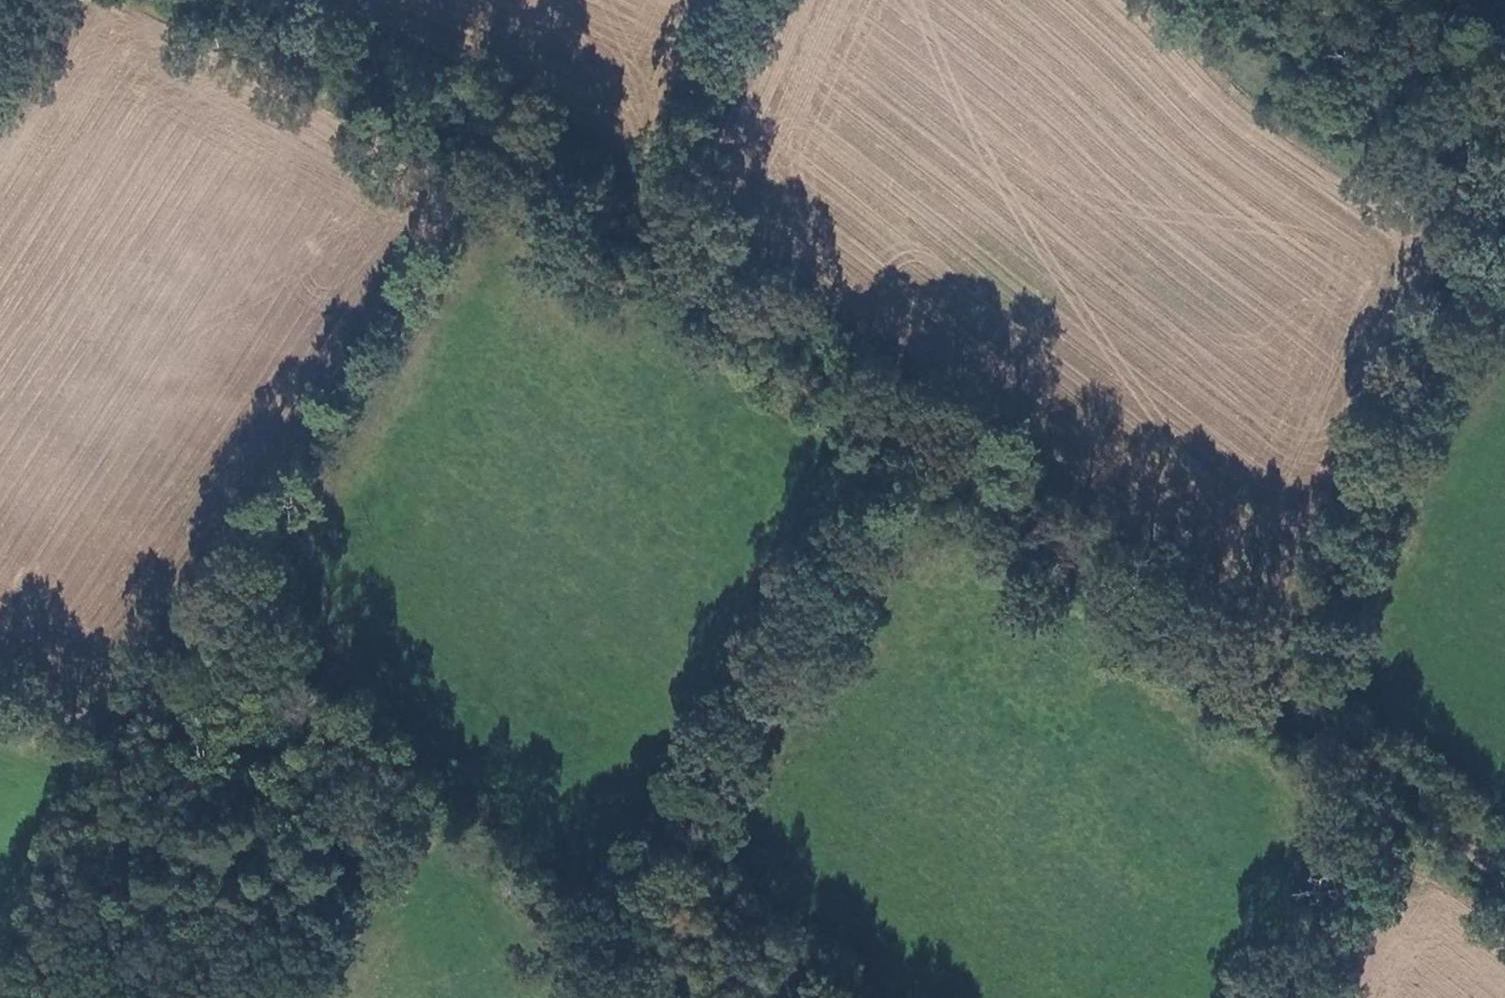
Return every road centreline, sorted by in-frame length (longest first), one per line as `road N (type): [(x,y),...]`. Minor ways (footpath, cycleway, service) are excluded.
road 1 (track): [(1385,799),(680,278),(191,0)]
road 2 (track): [(1385,799),(1306,997)]
road 3 (track): [(1504,890),(1385,799)]

